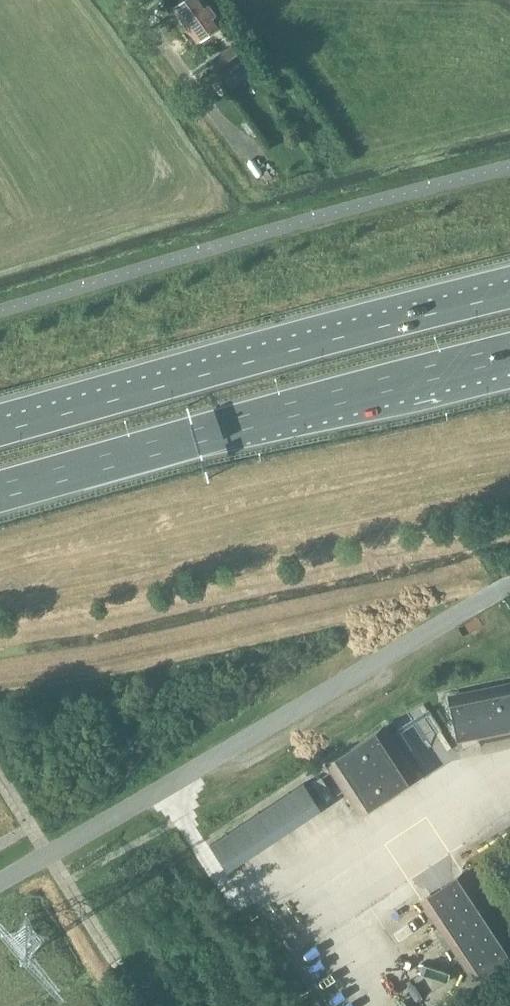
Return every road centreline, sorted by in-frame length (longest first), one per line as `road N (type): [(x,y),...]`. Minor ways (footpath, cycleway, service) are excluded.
road 1 (trunk): [(0,491),(509,355)]
road 2 (trunk): [(509,295),(0,427)]

